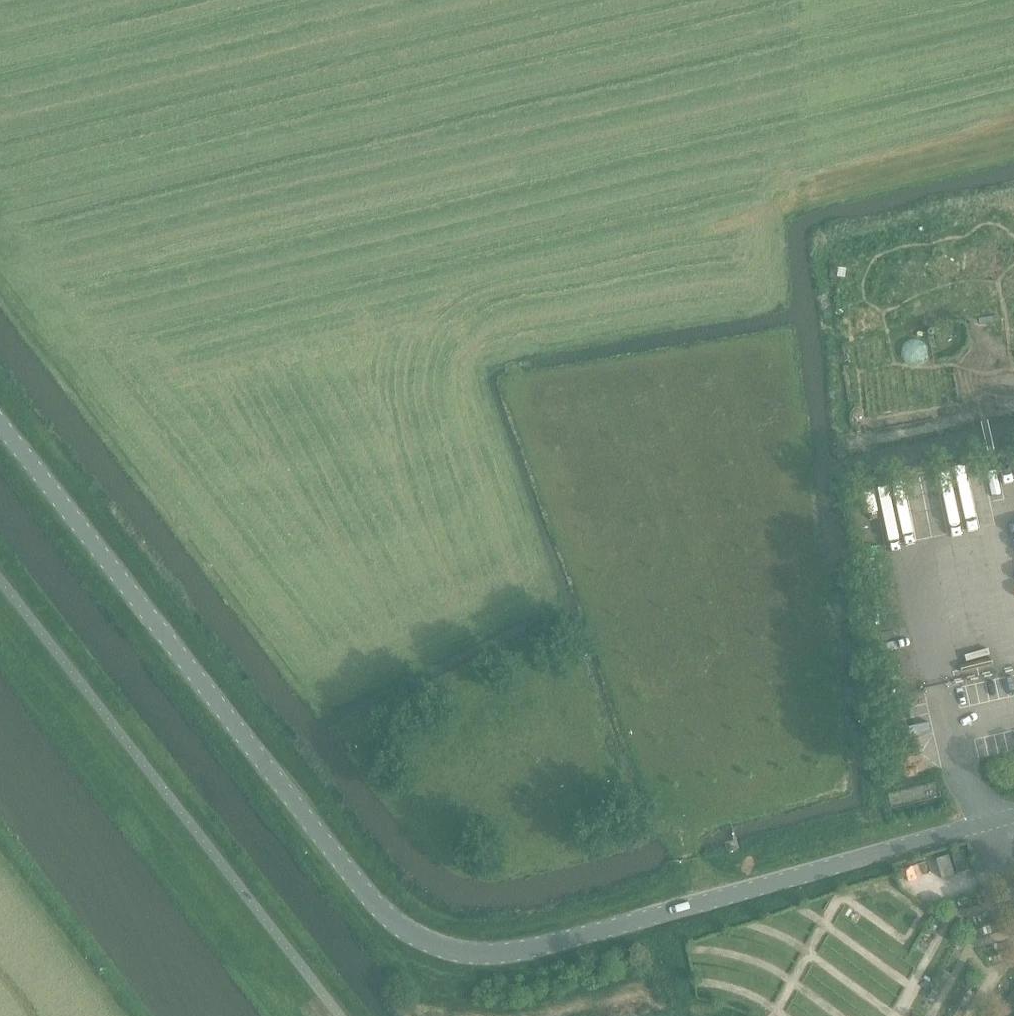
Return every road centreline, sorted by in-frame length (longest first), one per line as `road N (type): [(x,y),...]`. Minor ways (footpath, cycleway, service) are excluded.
road 1 (tertiary): [(1013,814),(523,950),(447,950),(375,909),(0,425)]

